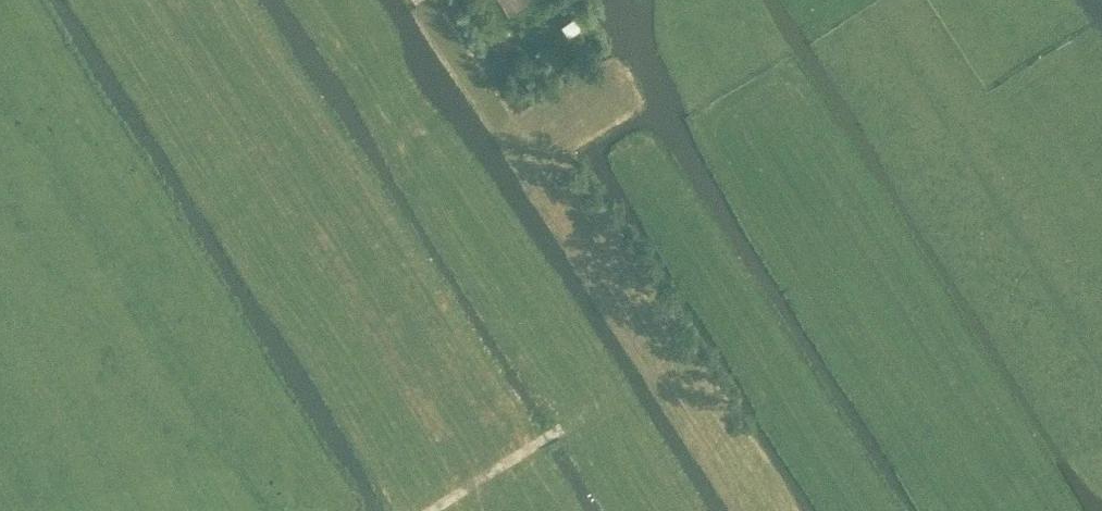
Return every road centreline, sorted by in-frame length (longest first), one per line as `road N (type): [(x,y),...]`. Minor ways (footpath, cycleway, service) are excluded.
road 1 (track): [(561,434),(437,510)]

